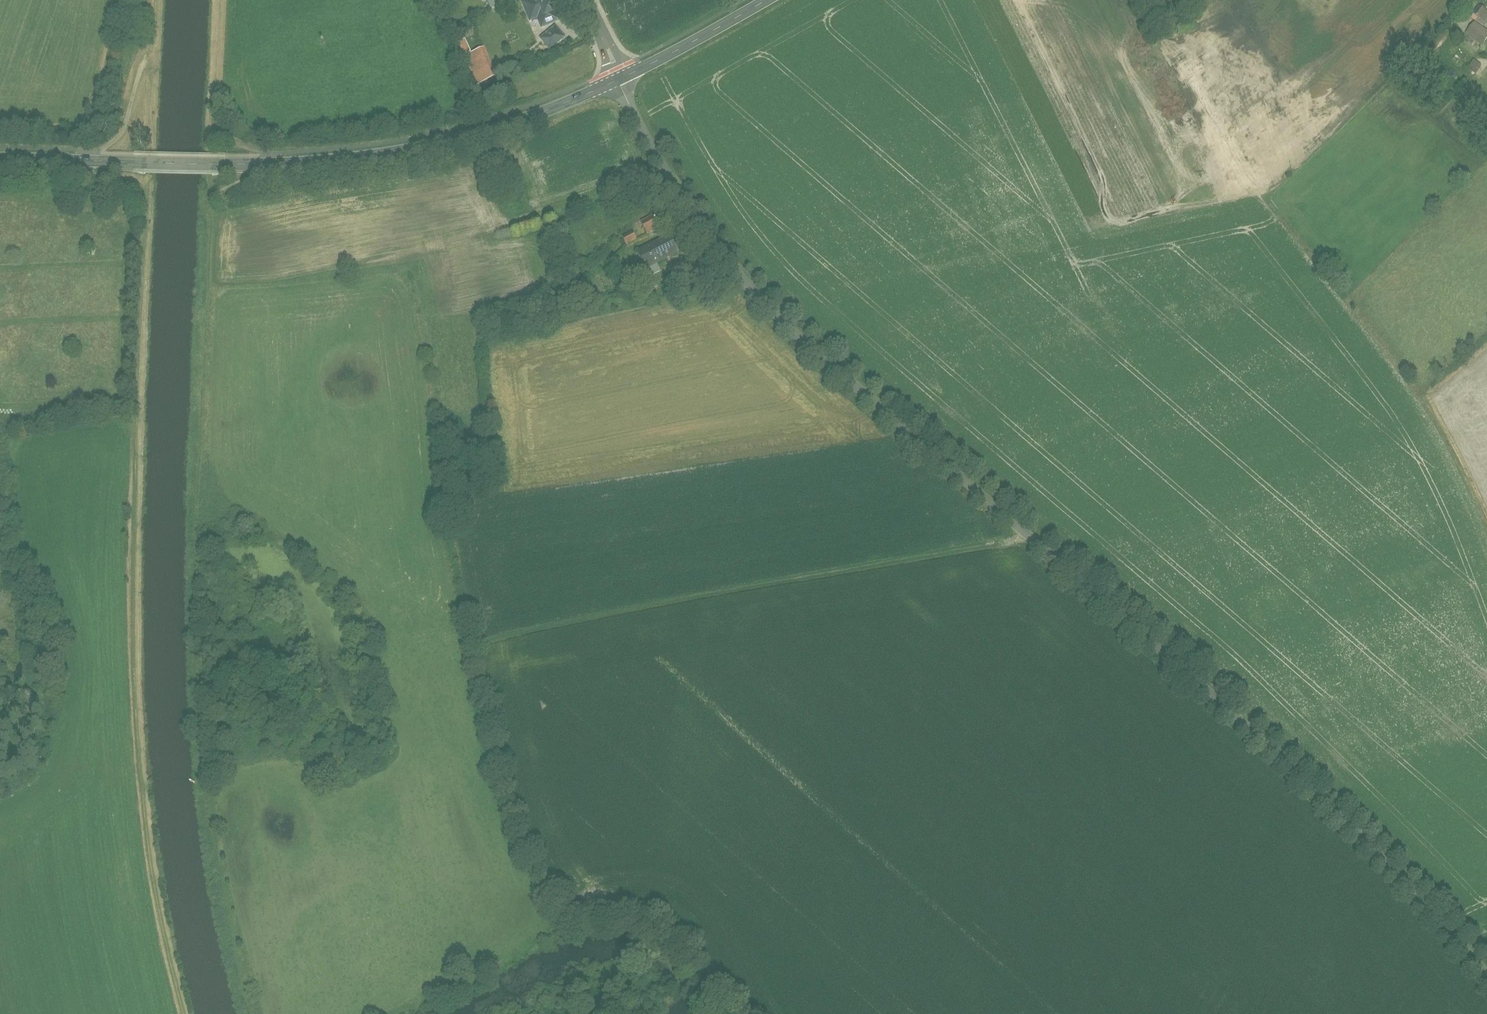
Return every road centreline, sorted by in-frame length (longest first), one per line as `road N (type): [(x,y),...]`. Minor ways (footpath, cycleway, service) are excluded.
road 1 (unclassified): [(620,80),(664,169),(738,273),(1315,786),(1486,973)]
road 2 (tertiary): [(0,159),(214,167),(364,159),(478,134),(620,80)]
road 3 (tertiary): [(620,80),(767,0)]

